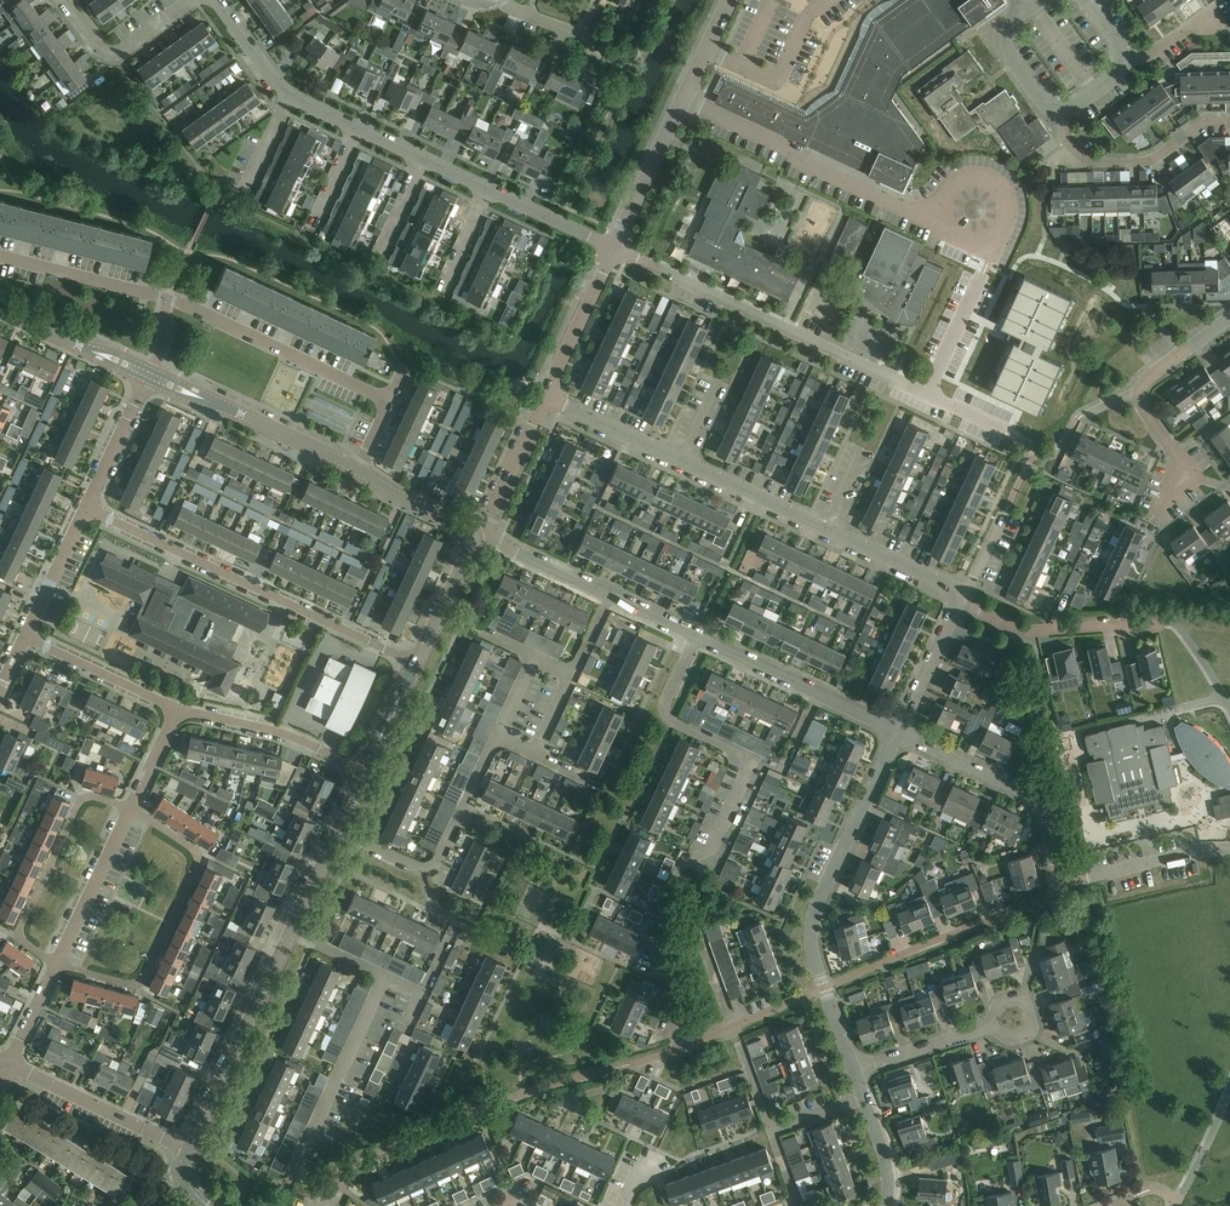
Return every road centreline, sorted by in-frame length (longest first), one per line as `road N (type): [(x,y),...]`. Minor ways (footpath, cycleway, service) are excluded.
road 1 (residential): [(1009,434),(614,249)]
road 2 (residential): [(387,401),(177,301),(0,255)]
road 3 (residential): [(416,663),(85,508)]
road 4 (residential): [(661,908),(681,866),(710,850),(741,776),(736,752),(667,716),(667,696),(696,635)]
road 5 (residential): [(58,964),(128,984),(142,979),(197,868),(190,847),(131,808)]
road 6 (tertiary): [(614,249),(731,0)]
road 7 (residential): [(825,986),(815,957),(822,889),(900,732)]
road 8 (residential): [(320,1205),(300,1154),(384,977)]
road 9 (residential): [(825,986),(1054,895)]
road 10 (residential): [(339,832),(416,867),(433,866),(497,737)]
road 11 (residential): [(58,964),(21,931),(78,804),(89,797),(131,808)]
road 12 (tertiary): [(191,1149),(292,933)]
road 13 (residential): [(1068,881),(1034,800),(900,732)]
road 14 (tertiary): [(357,470),(148,375)]
road 15 (residential): [(900,732),(696,635)]
road 16 (residential): [(1229,121),(1206,121),(1151,161),(1092,161),(1068,140),(1061,107)]
road 17 (residential): [(1164,621),(1022,634),(957,606)]
road 18 (residential): [(191,1149),(7,1066)]
road 19 (residential): [(176,708),(281,731),(365,771)]
road 20 (residential): [(1179,457),(1141,406),(1141,385),(1229,318)]
road 21 (residential): [(58,964),(131,808)]
road 22 (residential): [(65,0),(111,55),(192,0)]
road 23 (residential): [(24,635),(176,708)]
road 24 (residential): [(1068,881),(1229,851)]
road 25 (tertiary): [(148,375),(0,308)]
road 26 (tertiary): [(548,395),(614,249)]
road 27 (tertiary): [(475,535),(548,395)]
road 28 (residential): [(827,529),(685,461)]
road 29 (residential): [(685,461),(548,395)]
road 30 (residential): [(688,1045),(825,986)]
road 31 (residential): [(475,535),(609,597)]
road 32 (residential): [(85,508),(148,375)]
road 33 (residential): [(856,1070),(992,1025)]
road 34 (residential): [(486,189),(614,249)]
road 35 (tertiary): [(416,663),(475,535)]
road 36 (residential): [(24,635),(85,508)]
road 37 (residential): [(900,732),(957,606)]
road 38 (residential): [(1033,6),(1007,26),(1006,50),(1041,98),(1061,107)]
road 39 (residential): [(951,588),(827,529)]
road 40 (tertiary): [(475,535),(357,470)]

